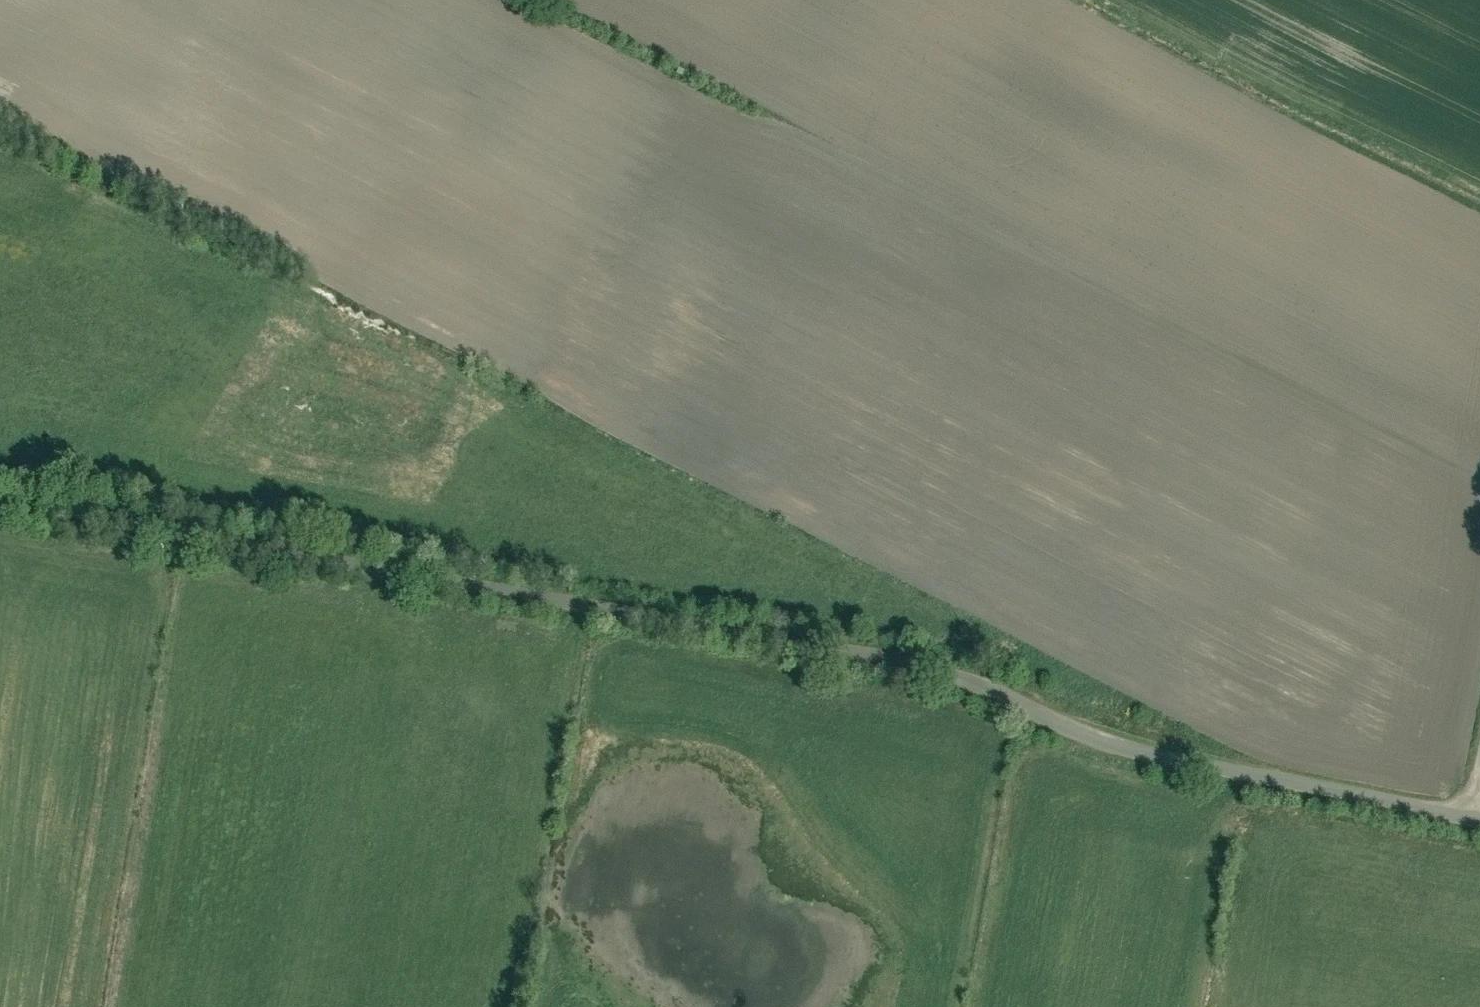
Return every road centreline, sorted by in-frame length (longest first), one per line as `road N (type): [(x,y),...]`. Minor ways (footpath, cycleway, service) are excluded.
road 1 (residential): [(1473,817),(1138,750),(1085,735),(953,669),(890,653),(0,499)]

